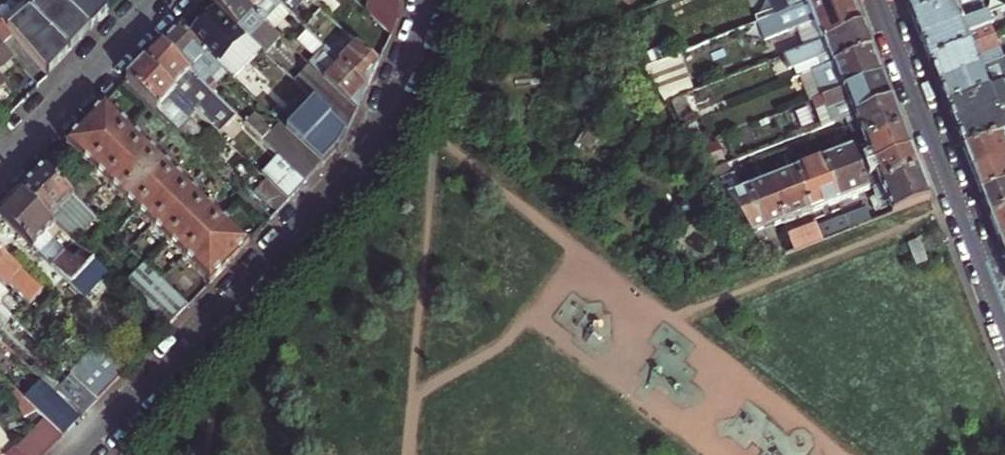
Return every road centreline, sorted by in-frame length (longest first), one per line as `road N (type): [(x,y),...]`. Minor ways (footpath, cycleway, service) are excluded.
road 1 (residential): [(423,0),(409,57),(356,165),(82,454)]
road 2 (residential): [(882,0),(1004,311)]
road 3 (residential): [(158,0),(0,166)]

